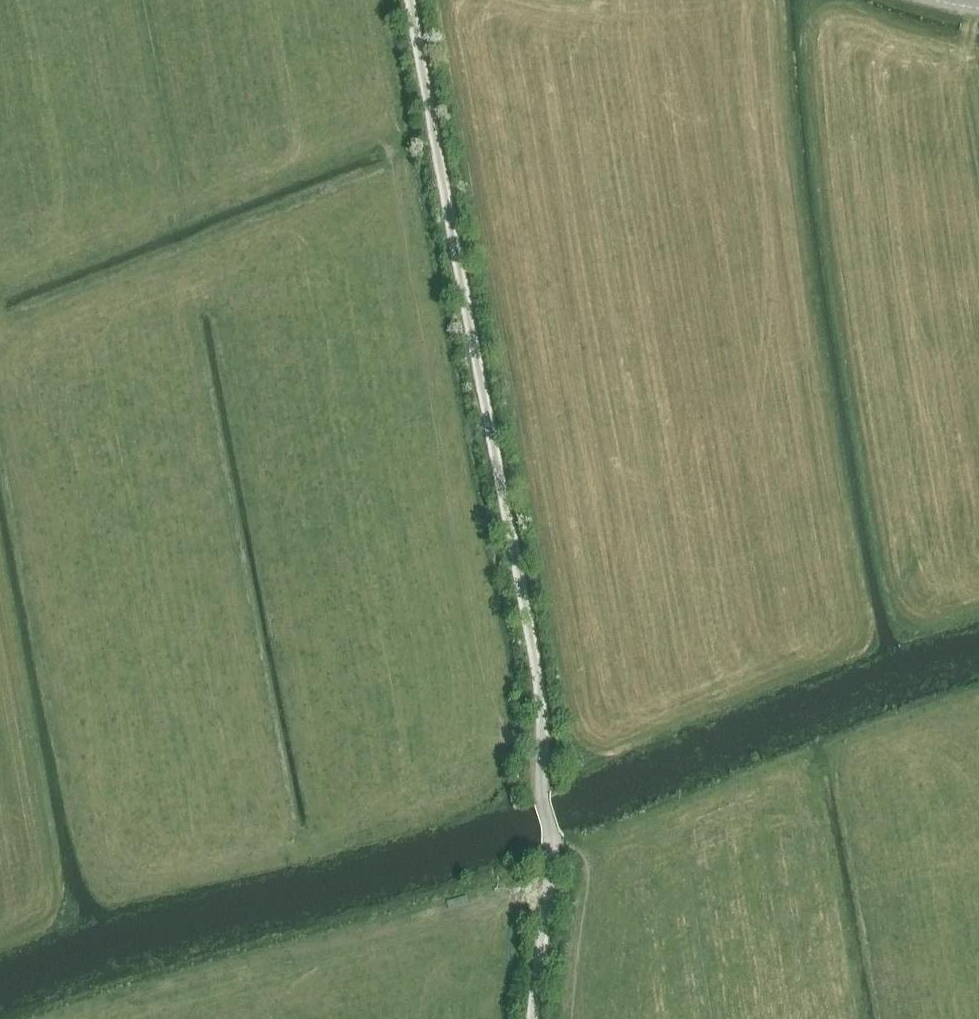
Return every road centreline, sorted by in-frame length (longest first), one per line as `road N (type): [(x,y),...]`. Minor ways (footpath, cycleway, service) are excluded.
road 1 (unclassified): [(535,1018),(556,853),(540,788),(535,668),(411,0)]

